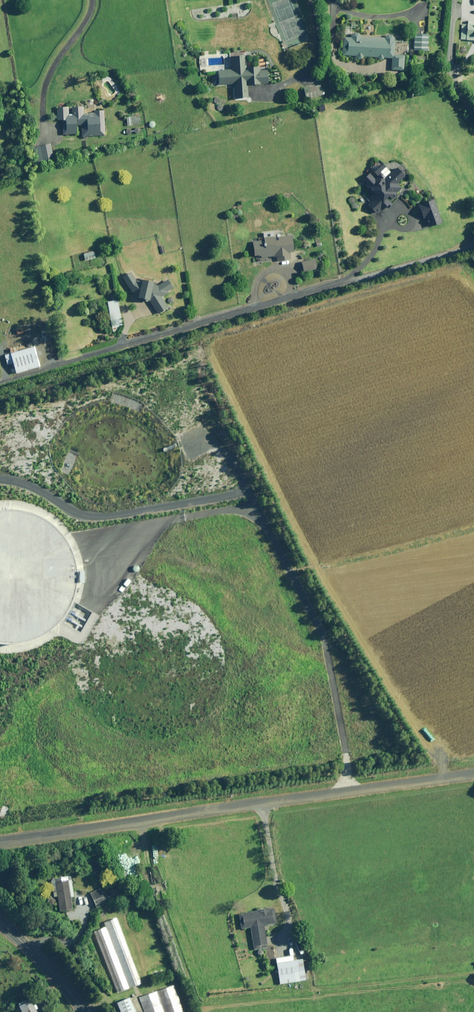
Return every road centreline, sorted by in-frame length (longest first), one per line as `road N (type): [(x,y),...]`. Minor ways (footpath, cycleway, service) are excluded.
road 1 (unclassified): [(0,842),(473,774)]
road 2 (tertiary): [(0,920),(85,1011)]

